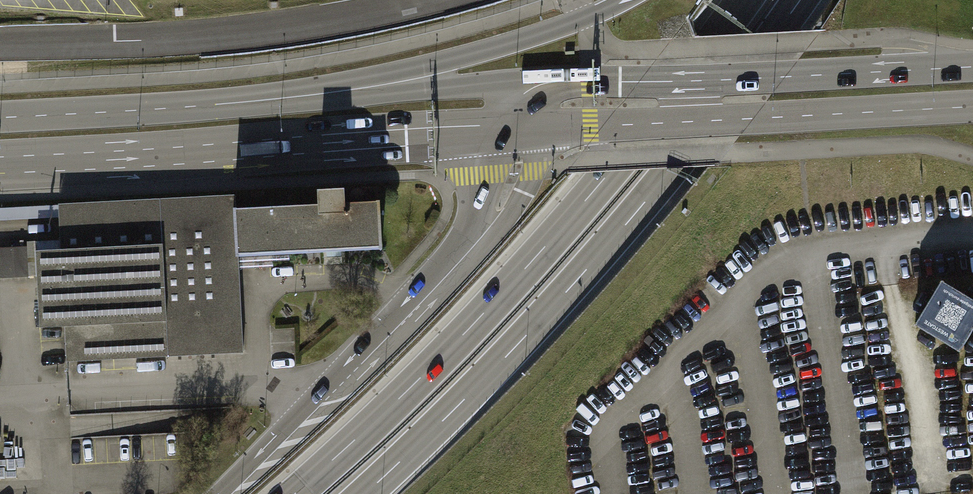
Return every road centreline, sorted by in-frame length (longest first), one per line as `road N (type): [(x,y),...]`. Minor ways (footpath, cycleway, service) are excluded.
road 1 (motorway): [(741,0),(536,257),(432,367),(294,493)]
road 2 (motorway): [(365,493),(574,283),(799,0)]
road 3 (secondary): [(0,163),(519,132)]
road 4 (secondary): [(972,65),(518,84)]
road 5 (secondary): [(519,132),(972,107)]
road 6 (unclassified): [(0,46),(217,38),(423,0)]
road 7 (motorway): [(624,0),(453,59),(213,106)]
road 8 (secondary): [(519,132),(515,172),(487,230),(321,396)]
road 9 (secondary): [(518,84),(213,106)]
road 10 (secondary): [(213,106),(0,118)]
road 11 (motorway): [(321,396),(220,493)]

